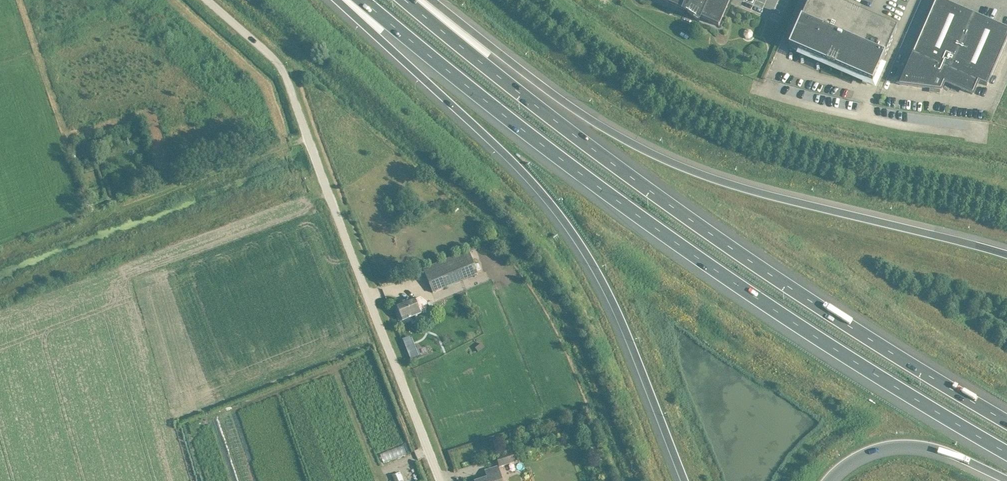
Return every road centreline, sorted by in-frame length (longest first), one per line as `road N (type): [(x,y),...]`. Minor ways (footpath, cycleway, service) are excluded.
road 1 (motorway): [(364,0),(714,269),(1006,452)]
road 2 (motorway): [(1006,421),(677,209),(408,0)]
road 3 (motorway): [(1006,256),(666,158),(574,107),(436,0)]
road 4 (motorway): [(338,0),(533,181),(567,226),(620,315),(685,480)]
road 5 (unclassified): [(438,480),(277,71),(201,0)]
road 6 (motorway): [(827,480),(855,457),(903,445),(942,451),(1006,480)]

